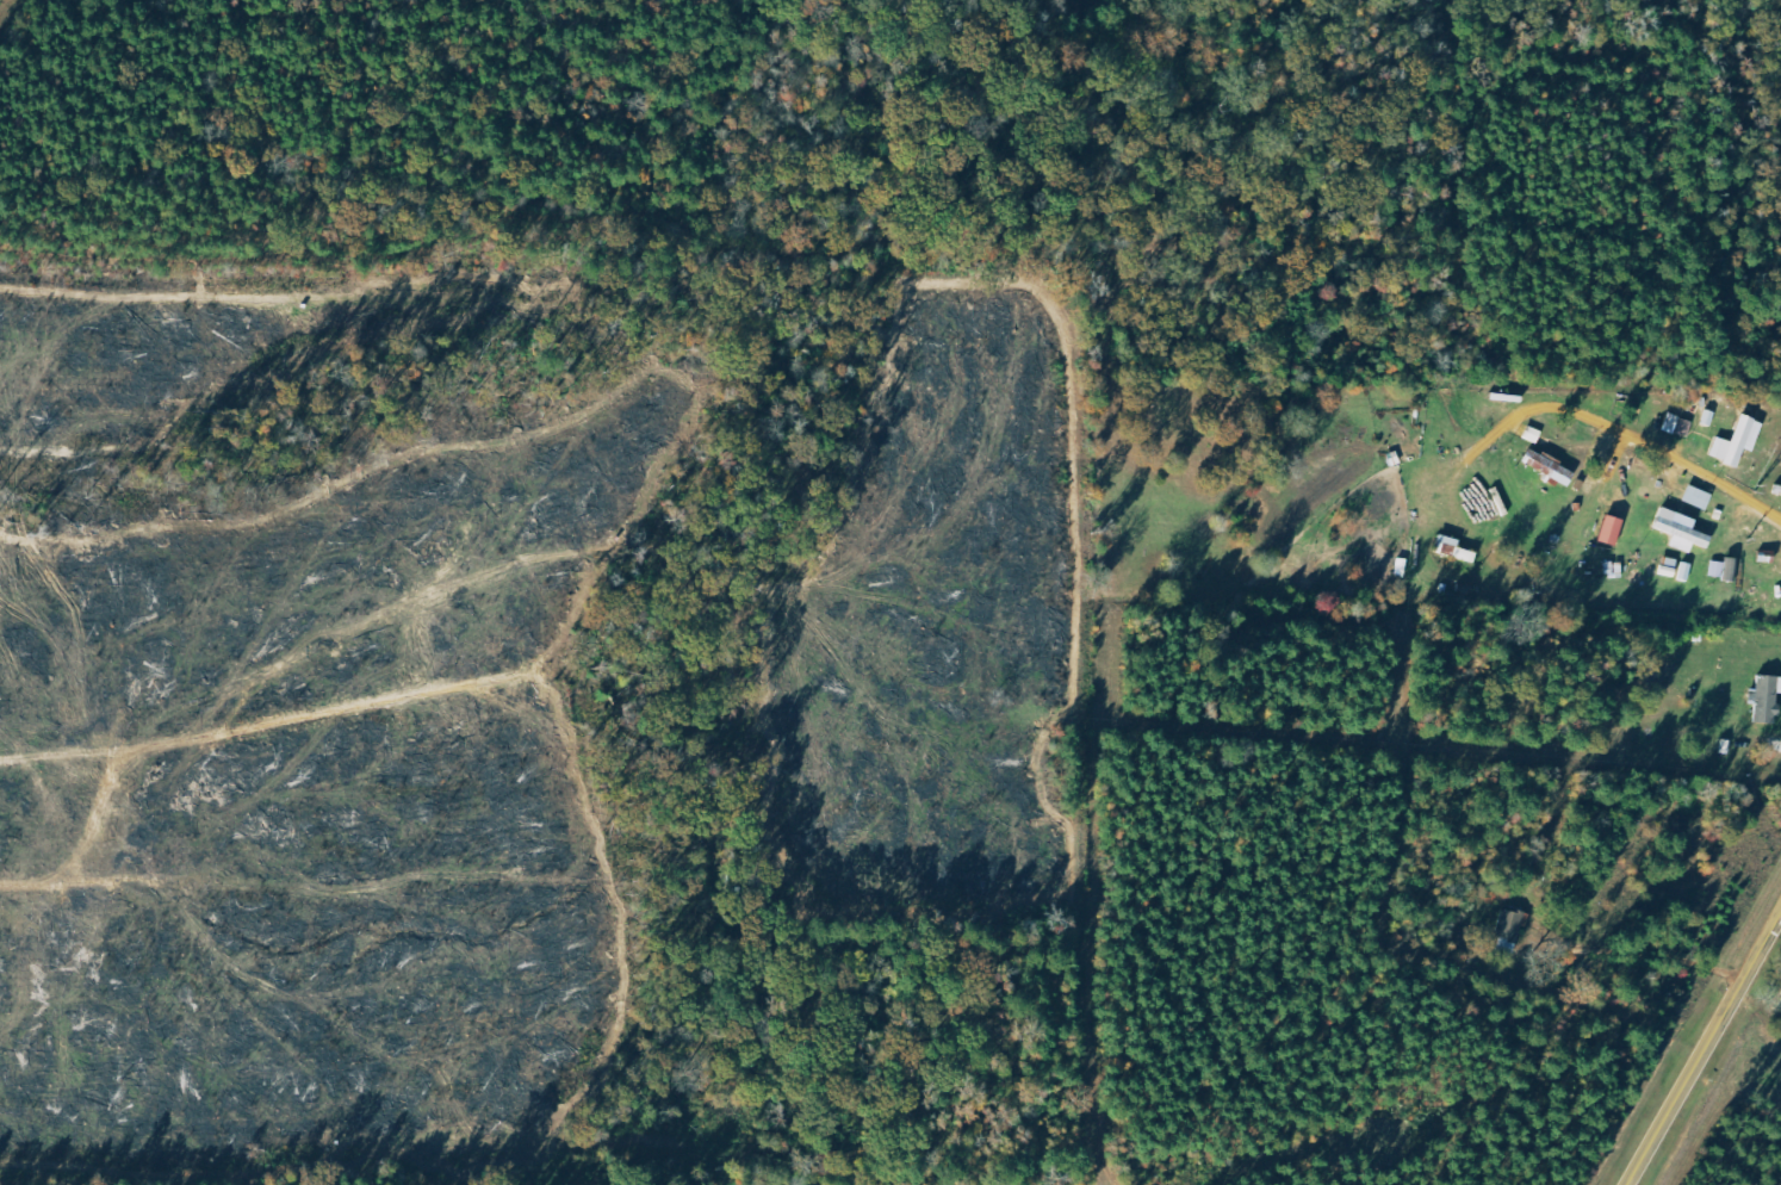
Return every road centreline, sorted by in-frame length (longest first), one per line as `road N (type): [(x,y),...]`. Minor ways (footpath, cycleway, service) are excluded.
road 1 (secondary): [(1780,918),(1629,1184)]

